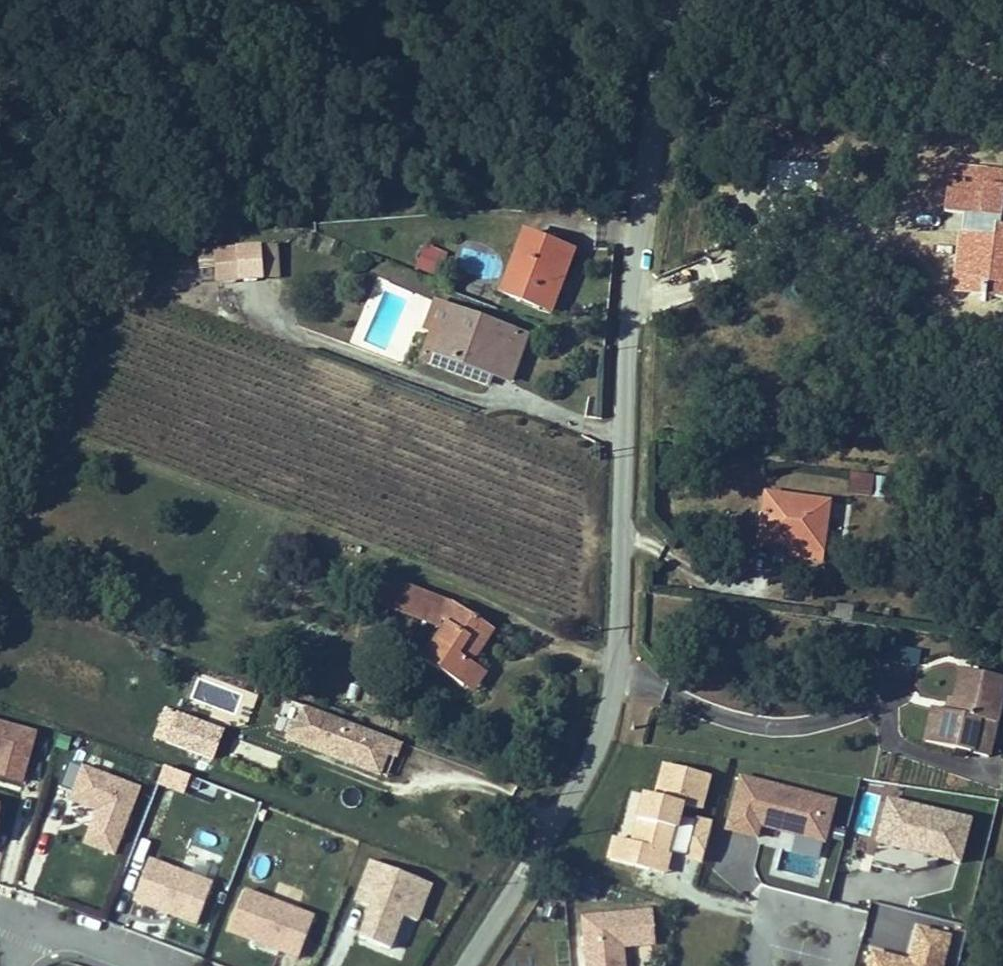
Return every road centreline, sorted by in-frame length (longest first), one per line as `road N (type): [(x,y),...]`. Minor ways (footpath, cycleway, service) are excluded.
road 1 (unclassified): [(467,965),(602,742),(619,638),(642,206),(670,0)]
road 2 (residential): [(155,965),(31,925),(18,965)]
road 3 (residential): [(841,965),(839,930),(822,913),(800,907),(777,913),(760,929),(758,965)]

